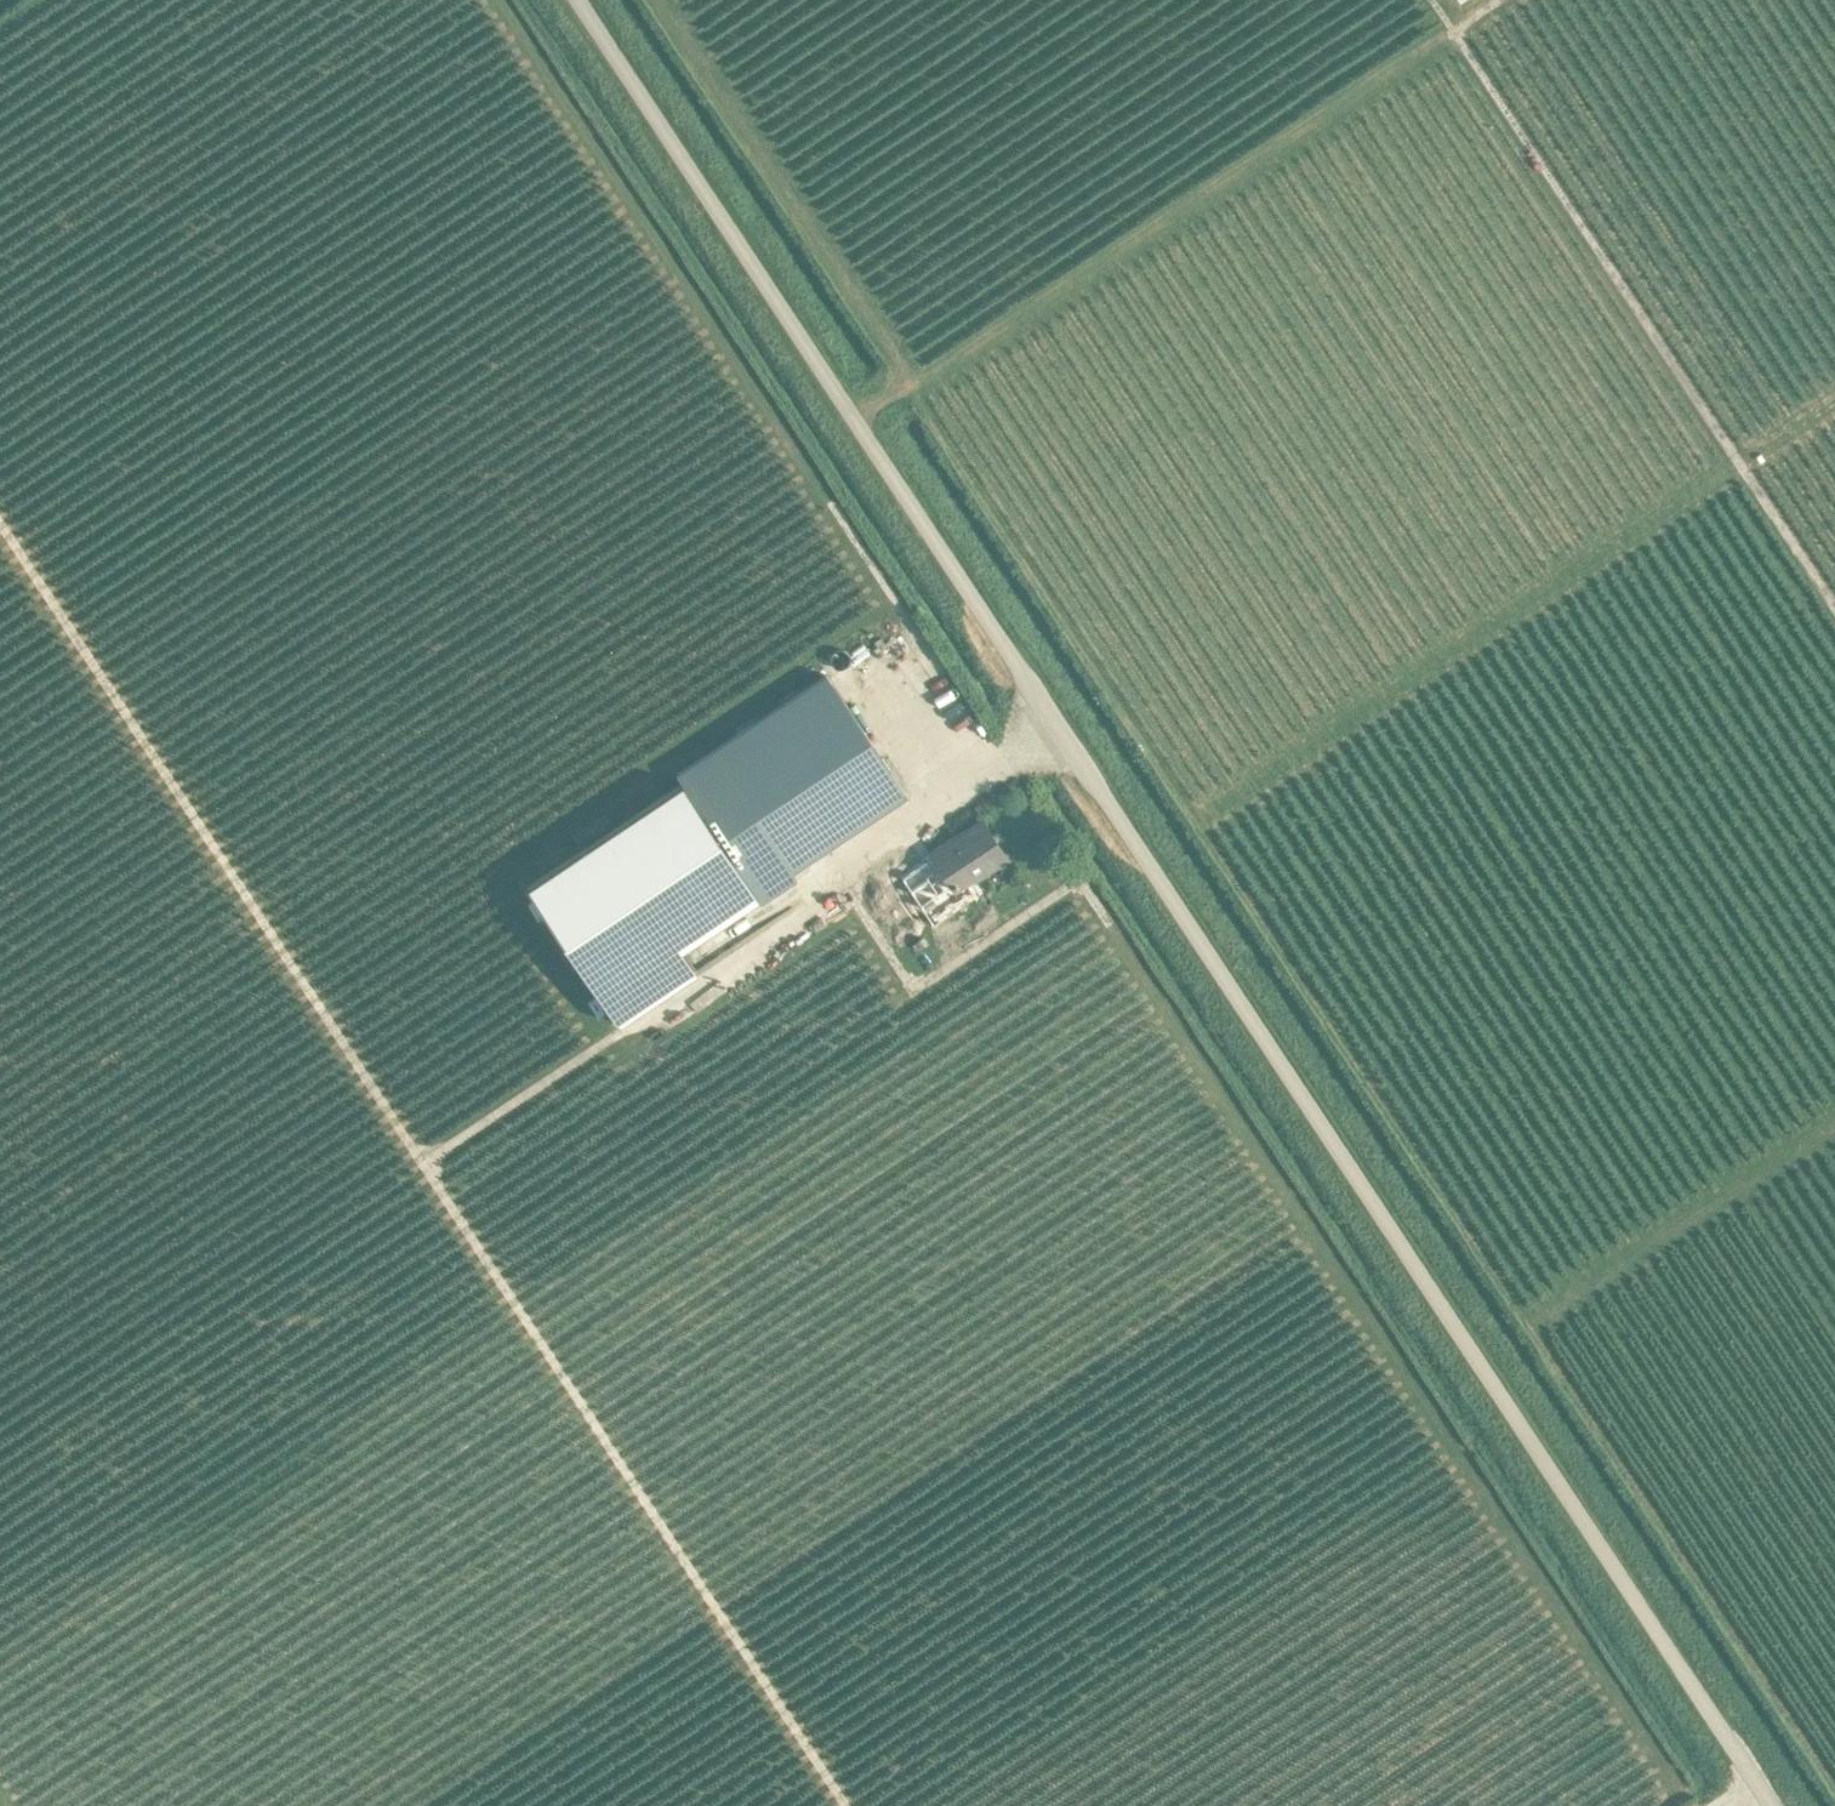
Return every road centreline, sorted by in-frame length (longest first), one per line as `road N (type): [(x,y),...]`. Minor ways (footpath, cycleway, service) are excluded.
road 1 (unclassified): [(1773,1805),(584,0)]

